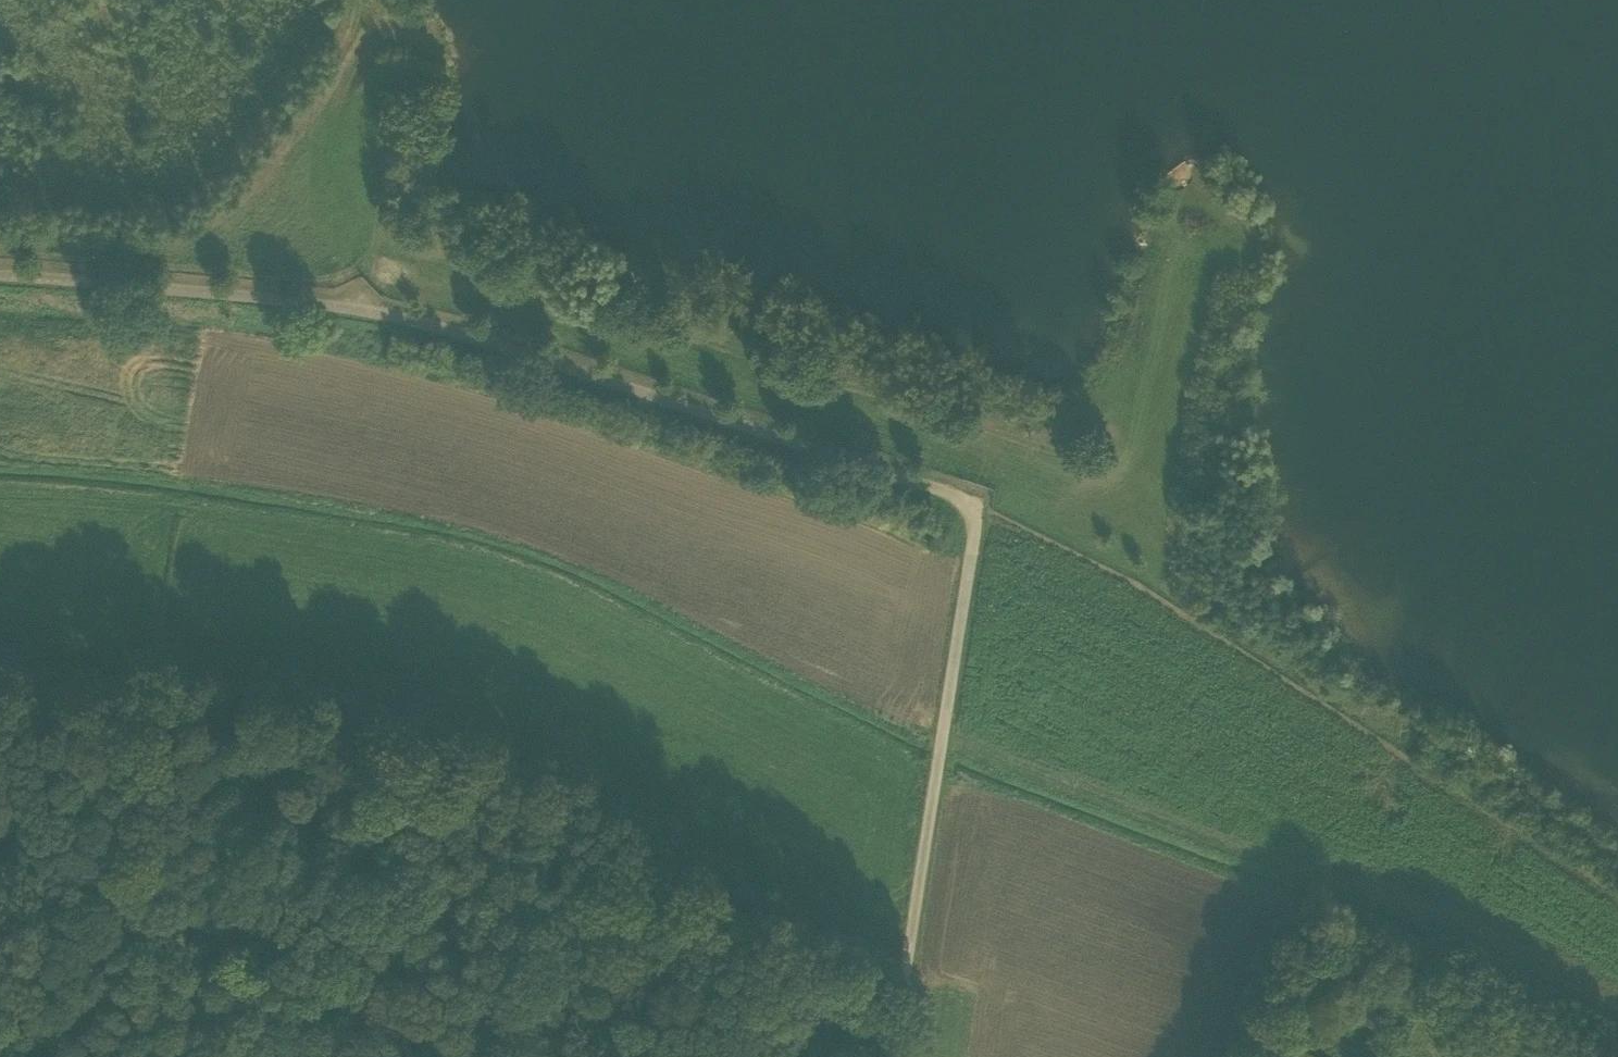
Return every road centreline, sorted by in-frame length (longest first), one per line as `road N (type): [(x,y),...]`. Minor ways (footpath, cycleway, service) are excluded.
road 1 (unclassified): [(0,274),(355,307),(459,330),(978,504),(890,1056)]

